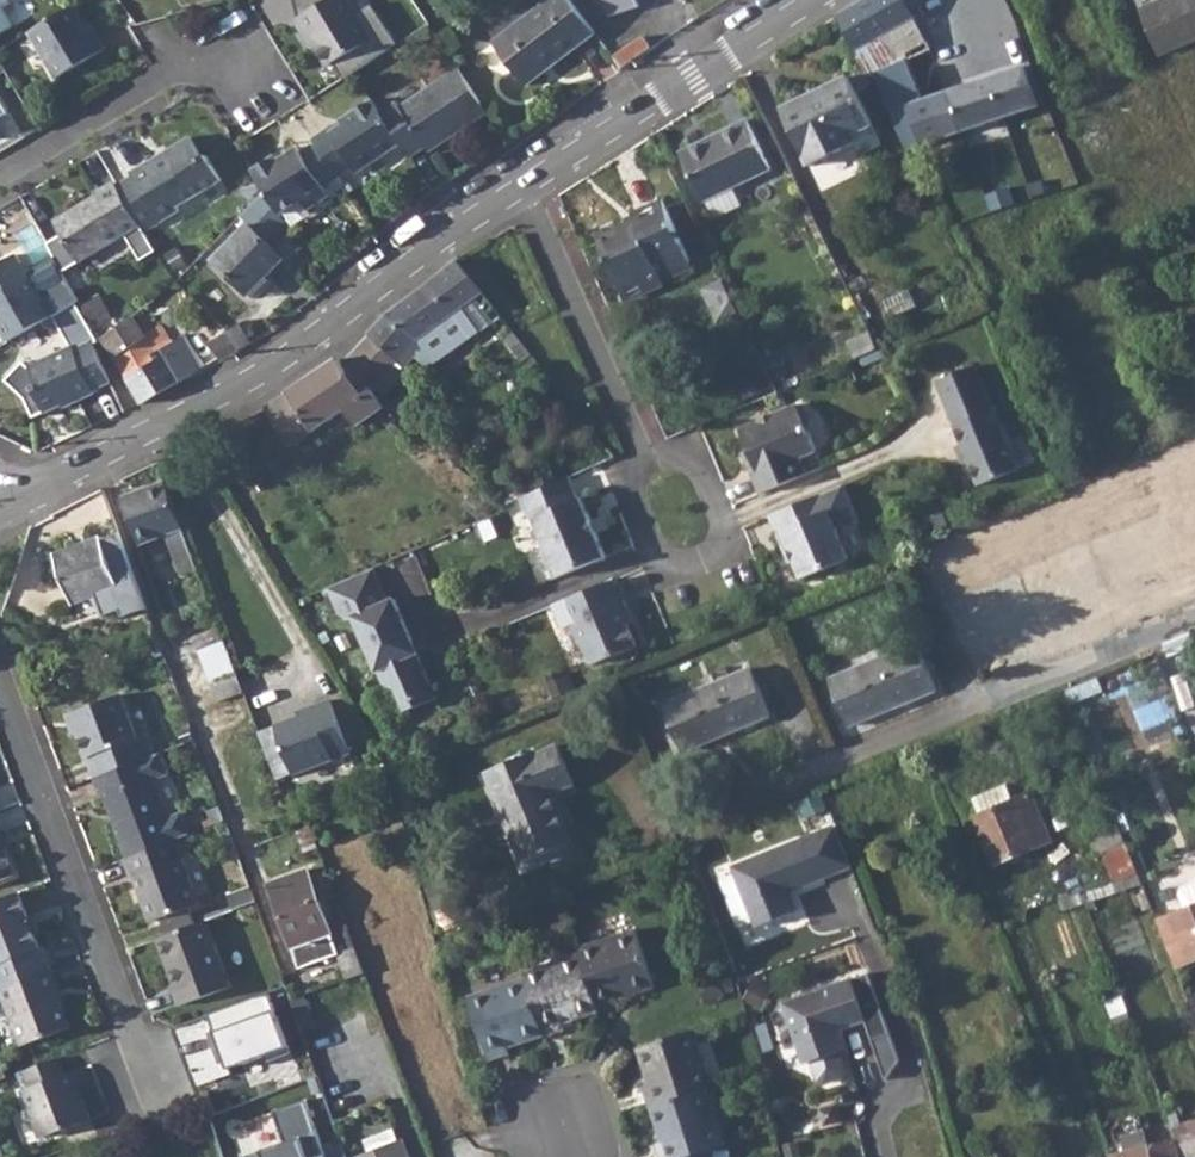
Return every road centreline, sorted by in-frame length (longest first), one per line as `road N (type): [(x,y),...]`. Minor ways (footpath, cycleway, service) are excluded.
road 1 (residential): [(0,511),(234,389),(455,218),(520,179)]
road 2 (residential): [(0,678),(134,1036),(162,1084)]
road 3 (residential): [(520,179),(812,0)]
road 4 (residential): [(649,465),(520,179)]
road 5 (residential): [(0,175),(191,64),(237,63),(257,99)]
road 6 (residential): [(649,465),(693,460),(725,533),(719,560),(684,575),(655,557),(627,487)]

